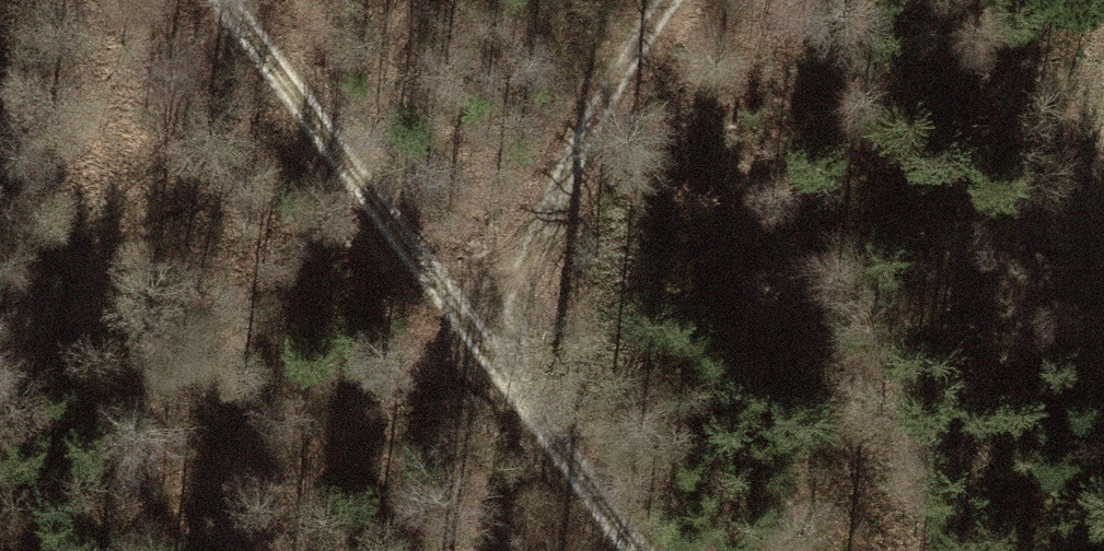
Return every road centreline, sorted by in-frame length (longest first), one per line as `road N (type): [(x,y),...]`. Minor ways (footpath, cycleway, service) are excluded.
road 1 (track): [(228,0),(641,550)]
road 2 (track): [(673,0),(615,82),(482,339)]

